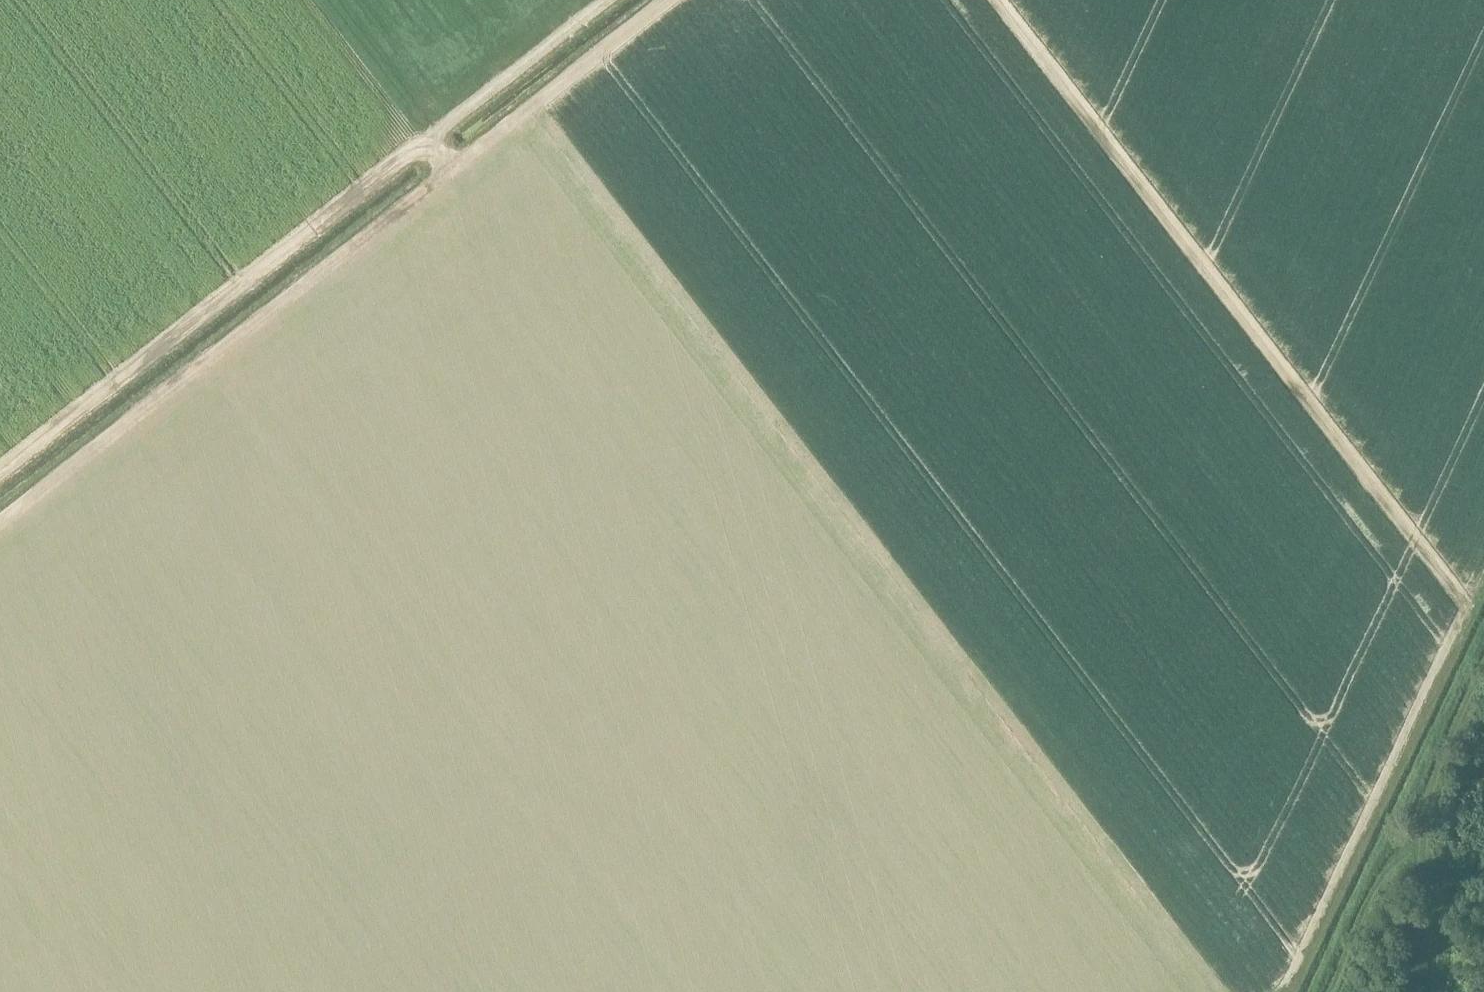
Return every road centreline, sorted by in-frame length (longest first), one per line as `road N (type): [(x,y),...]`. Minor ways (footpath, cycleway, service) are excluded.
road 1 (track): [(1432,991),(1425,807),(1441,746),(1483,654)]
road 2 (track): [(1326,991),(1366,902),(1424,831)]

